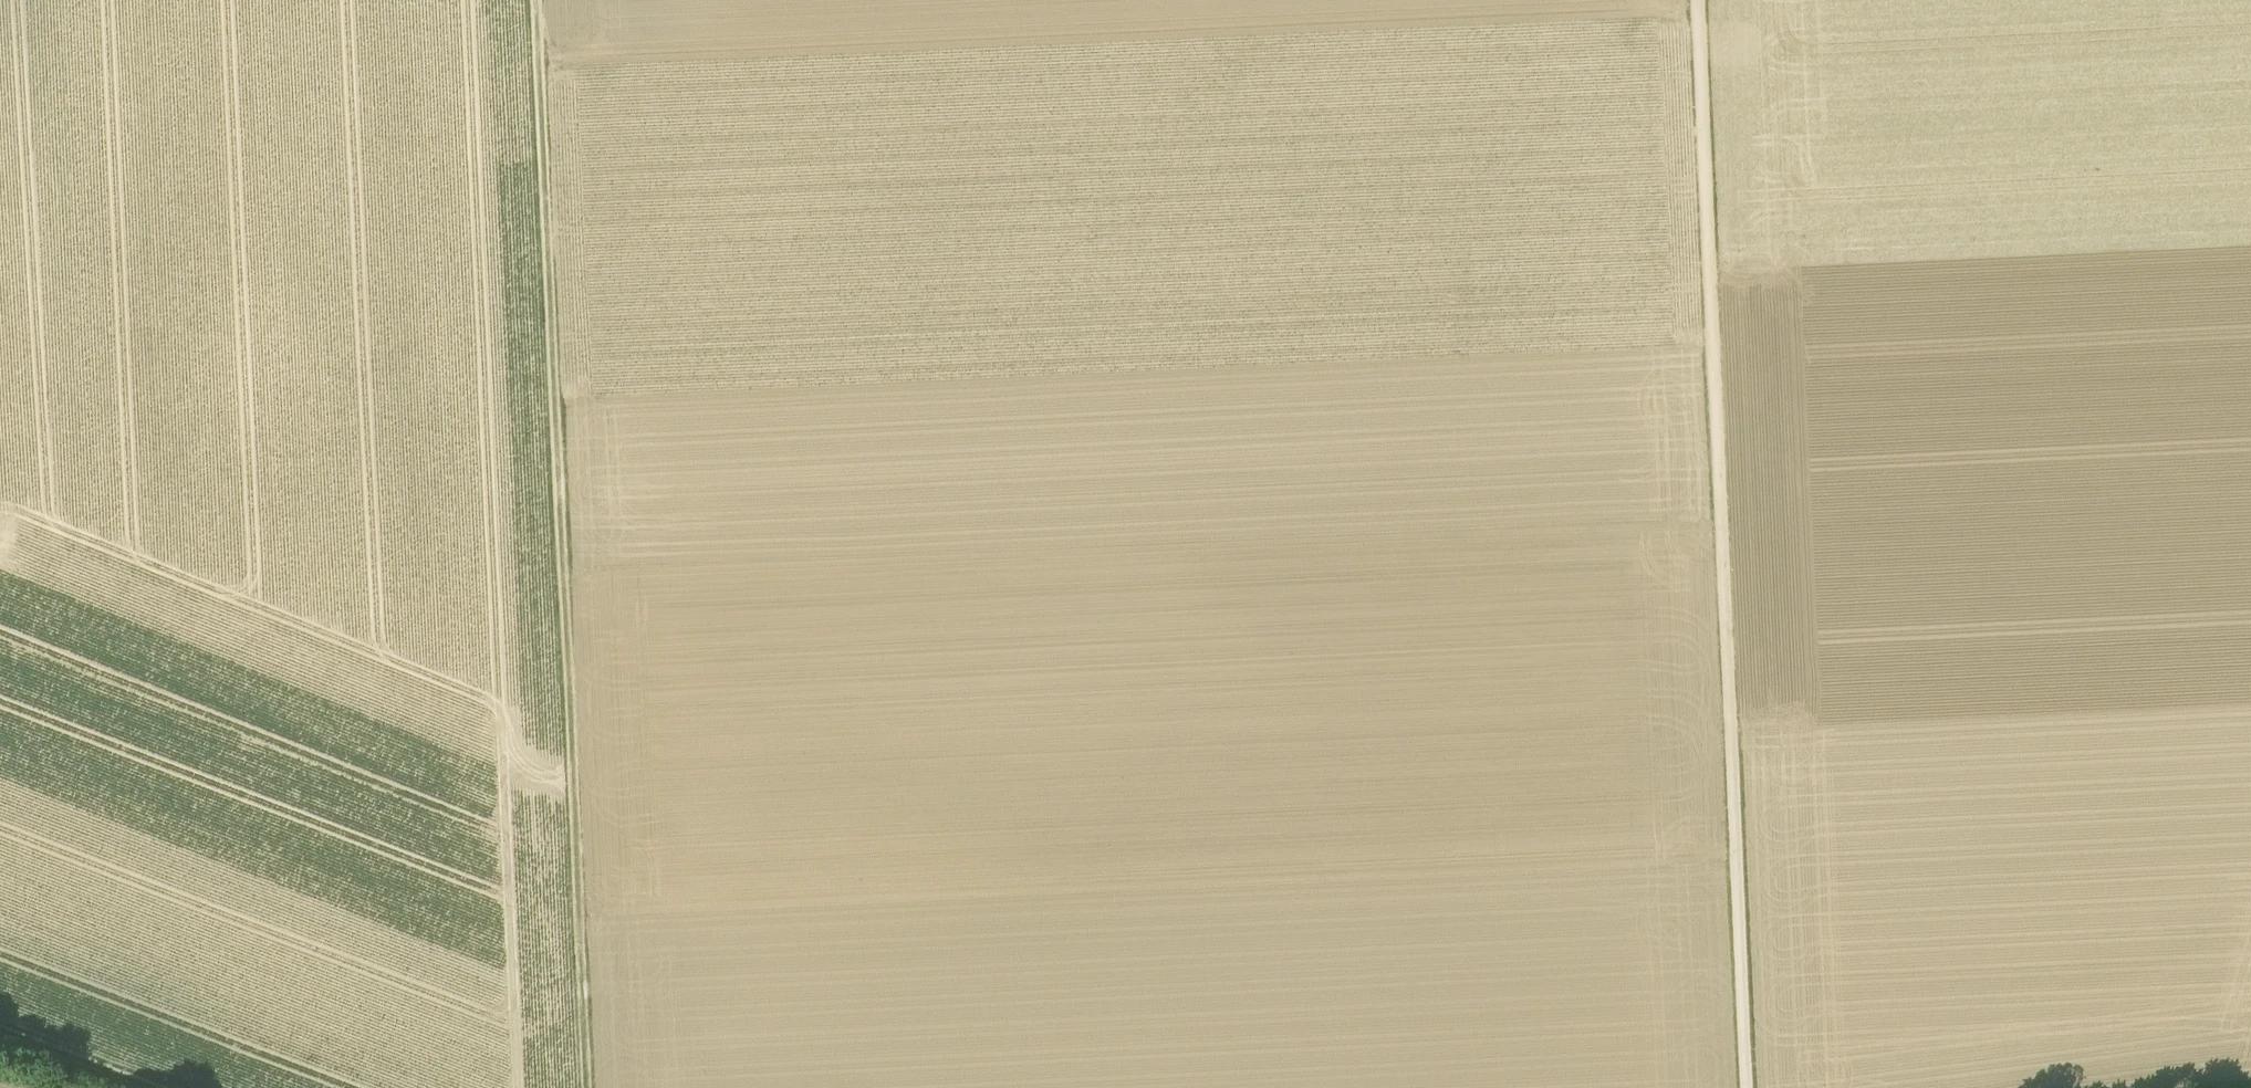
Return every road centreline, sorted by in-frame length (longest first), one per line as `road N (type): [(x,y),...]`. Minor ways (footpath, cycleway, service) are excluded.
road 1 (track): [(1747,1087),(1697,0)]
road 2 (track): [(537,0),(585,1087)]
road 3 (track): [(158,1087),(0,1027)]

